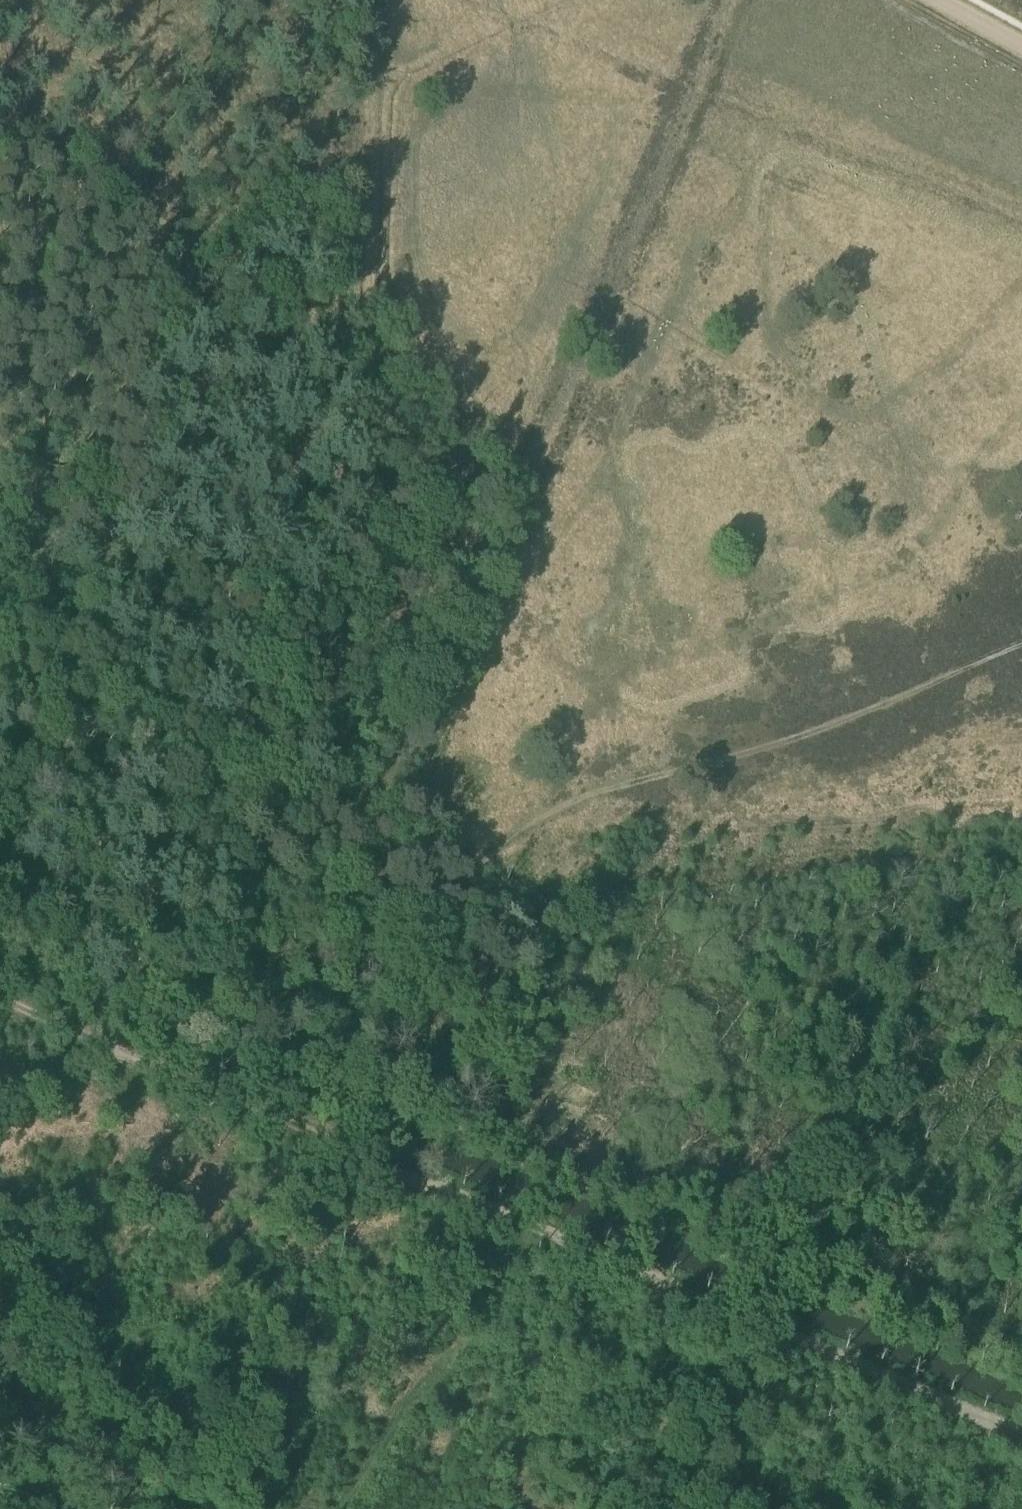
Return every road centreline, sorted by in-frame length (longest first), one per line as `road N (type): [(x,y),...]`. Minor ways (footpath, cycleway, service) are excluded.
road 1 (track): [(1021,1429),(0,987)]

